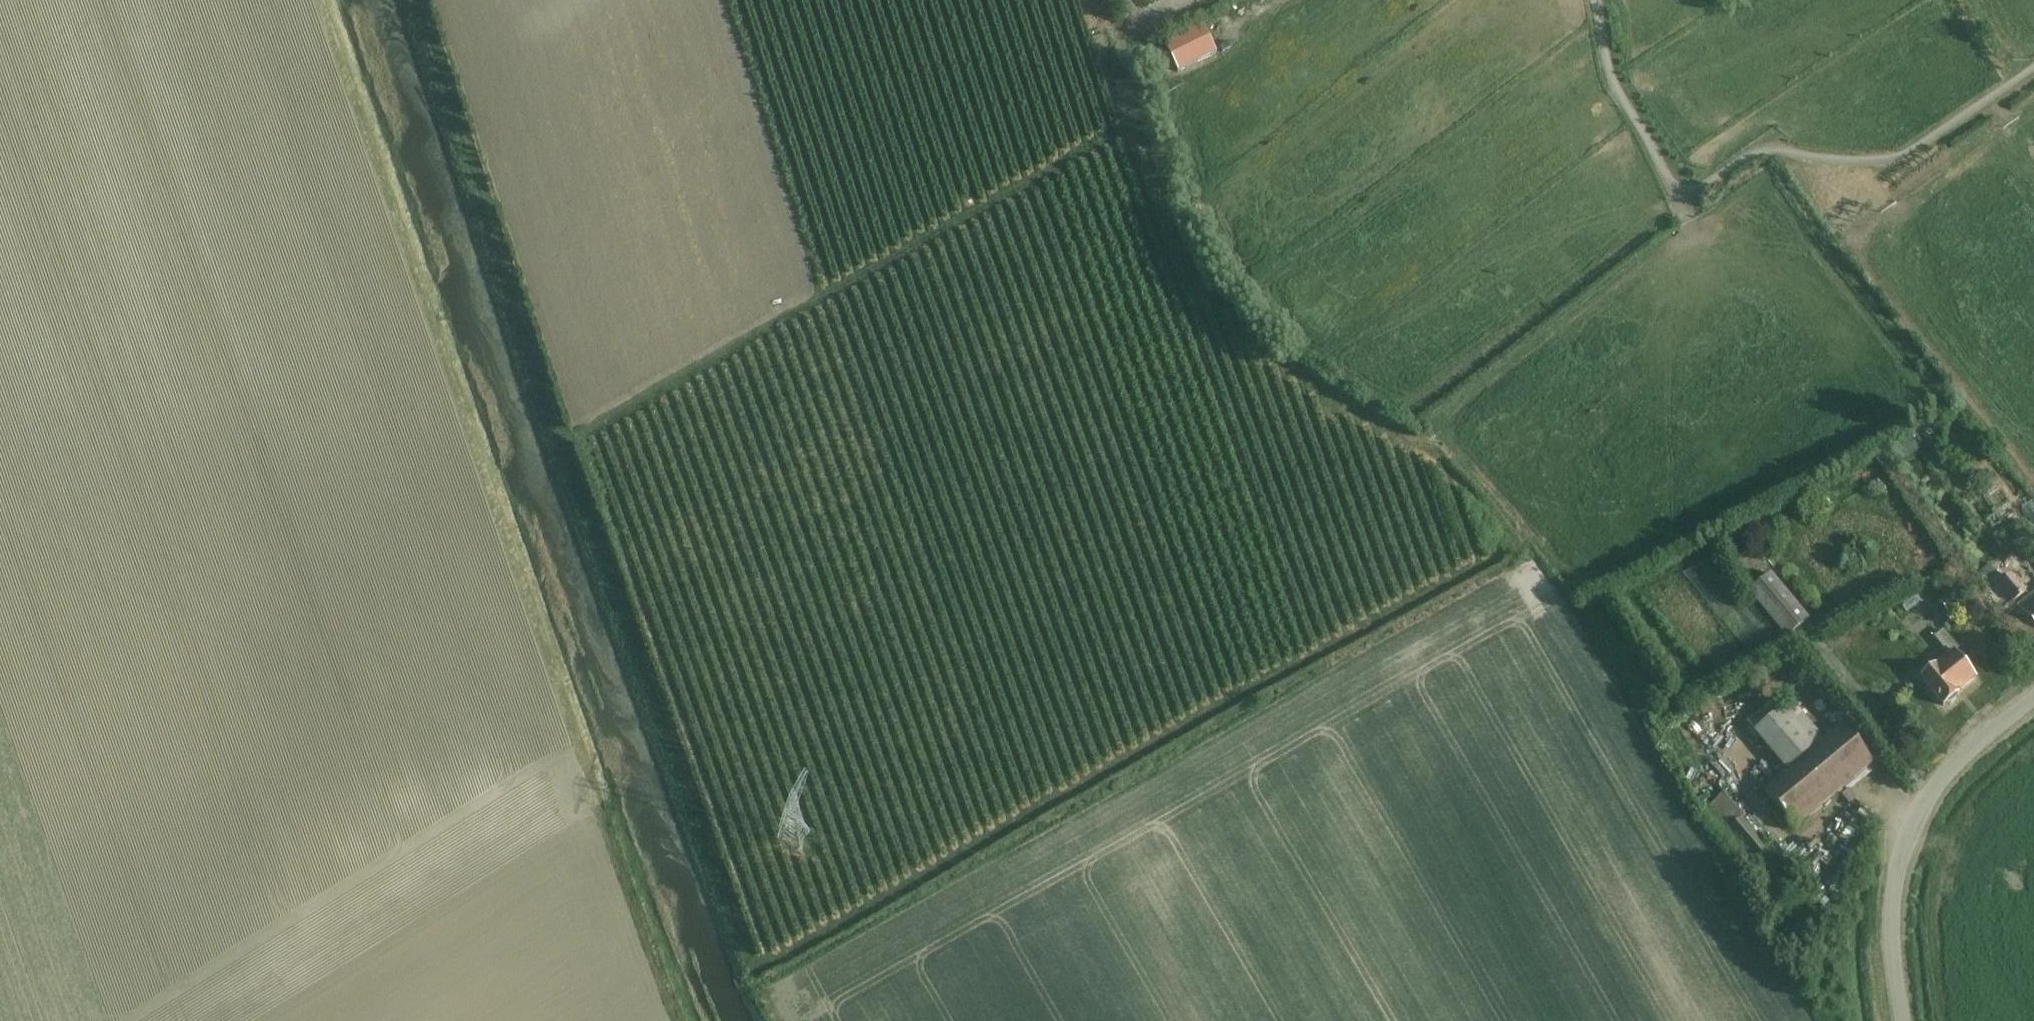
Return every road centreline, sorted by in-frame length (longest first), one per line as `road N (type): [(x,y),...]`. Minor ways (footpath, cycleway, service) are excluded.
road 1 (track): [(1101,0),(1130,43),(1220,297),(1253,342),(1311,387),(1420,444)]
road 2 (unclassified): [(1902,1020),(1892,923),(1910,826),(1935,788),(2033,697)]

